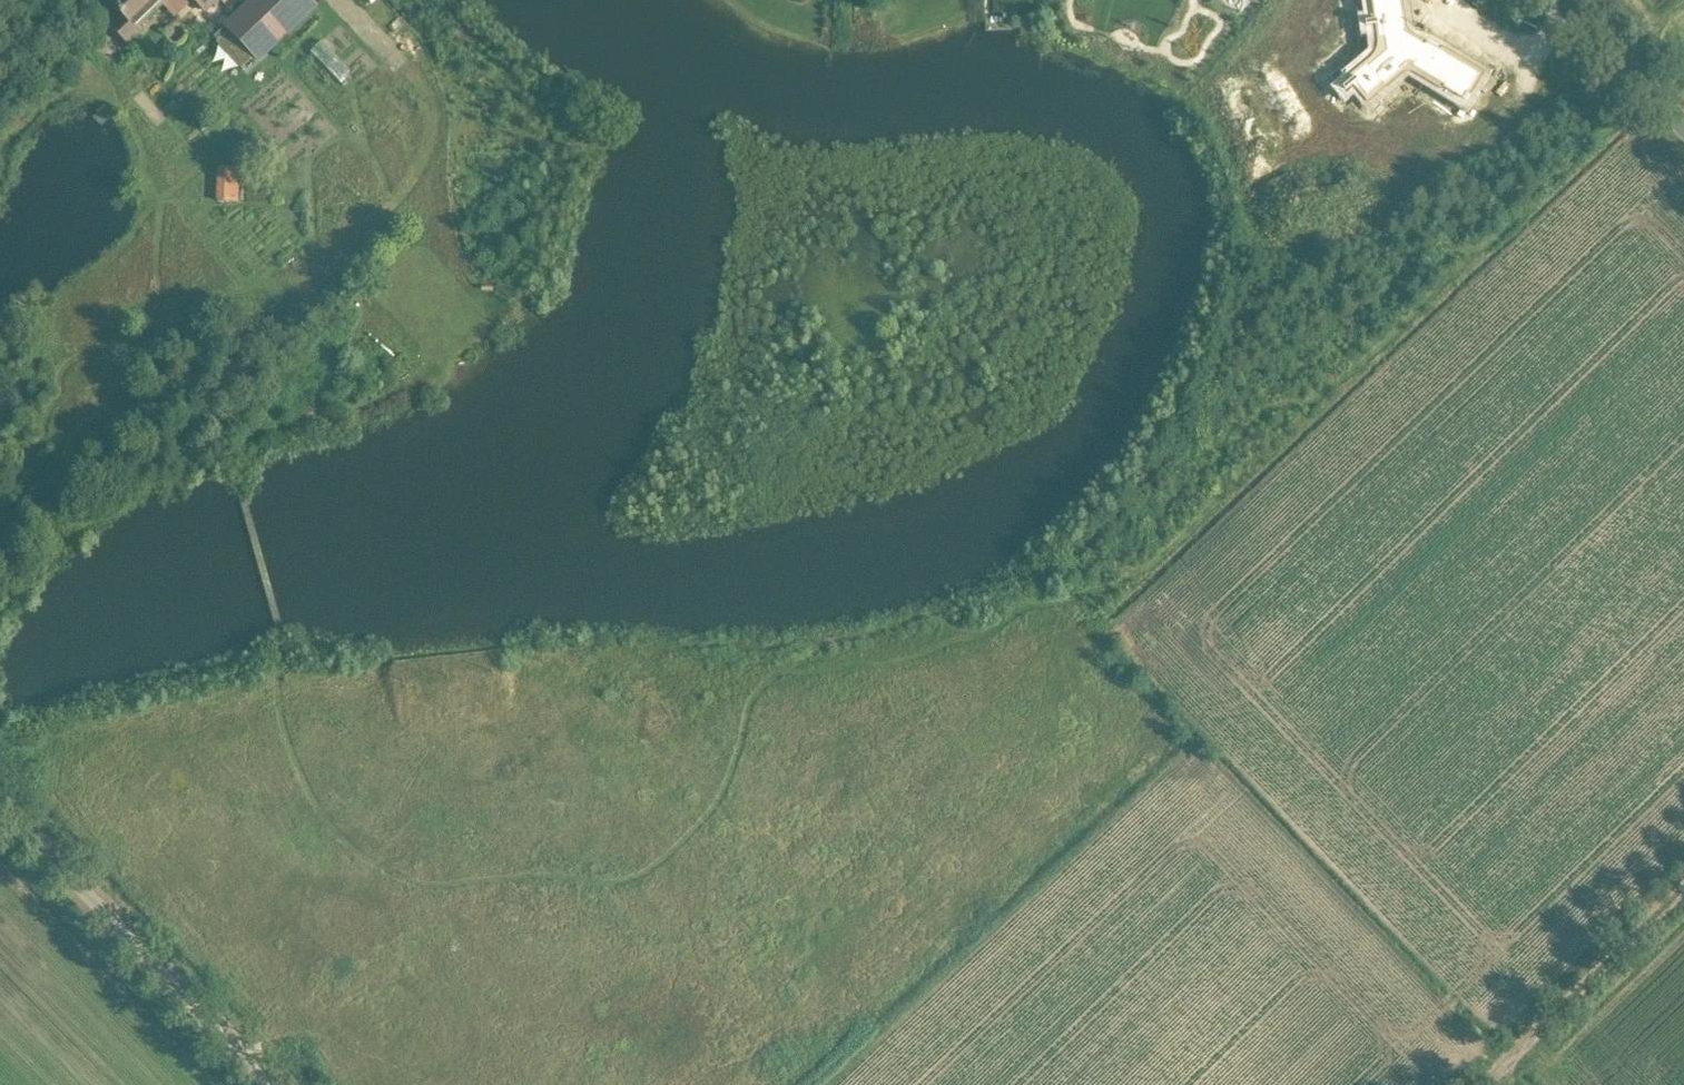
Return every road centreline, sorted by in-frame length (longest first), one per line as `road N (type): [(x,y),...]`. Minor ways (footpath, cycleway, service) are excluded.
road 1 (unclassified): [(268,1084),(0,803)]
road 2 (track): [(1683,893),(1486,1084)]
road 3 (unclassified): [(1683,129),(1559,0)]

